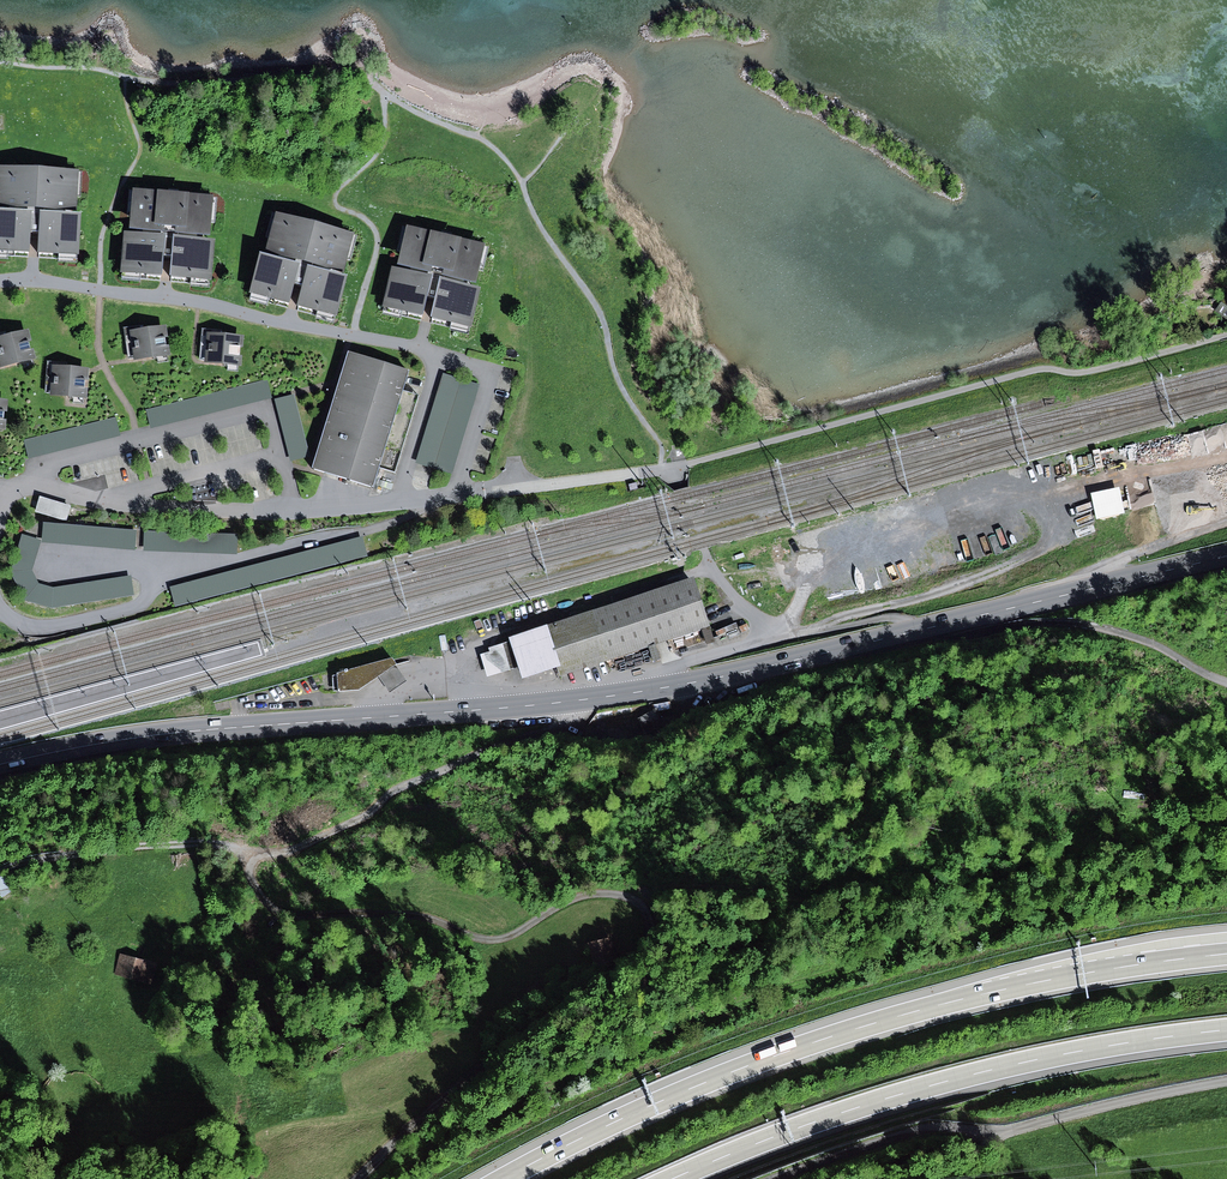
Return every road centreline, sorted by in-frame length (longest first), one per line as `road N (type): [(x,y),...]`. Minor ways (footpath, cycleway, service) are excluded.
road 1 (primary): [(953,622),(604,697),(161,734),(0,764)]
road 2 (motorway): [(1226,953),(1052,979),(833,1035),(662,1100),(503,1178)]
road 3 (motorway): [(673,1178),(816,1122),(948,1081),(1226,1030)]
road 4 (track): [(1071,495),(996,497),(839,555),(768,633),(886,618),(915,631)]
road 5 (track): [(819,631),(834,619),(1015,563),(1039,548),(1071,495),(1226,454)]
road 6 (track): [(347,843),(278,852),(172,845),(0,871)]
road 7 (unclassified): [(1226,682),(1095,627),(1054,622),(972,635),(953,622)]
road 8 (primary): [(1226,557),(953,622)]
road 9 (track): [(1226,521),(1095,571),(1066,595)]

